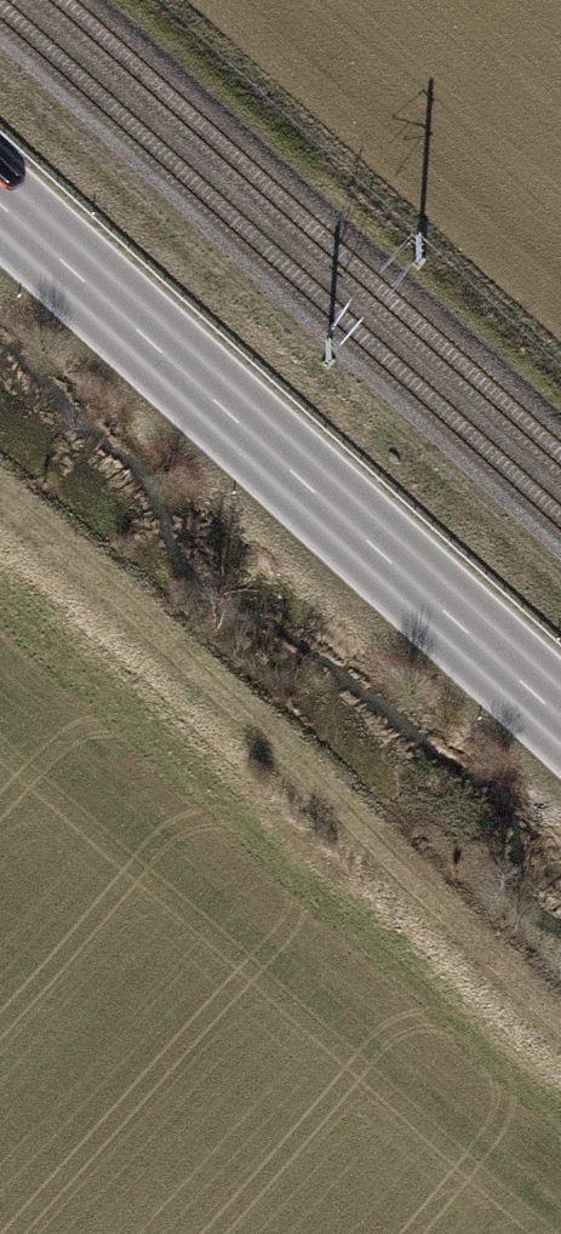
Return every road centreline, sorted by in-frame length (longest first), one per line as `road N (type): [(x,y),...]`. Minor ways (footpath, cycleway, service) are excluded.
road 1 (track): [(560,1020),(215,683),(0,502)]
road 2 (primary): [(0,205),(560,719)]

